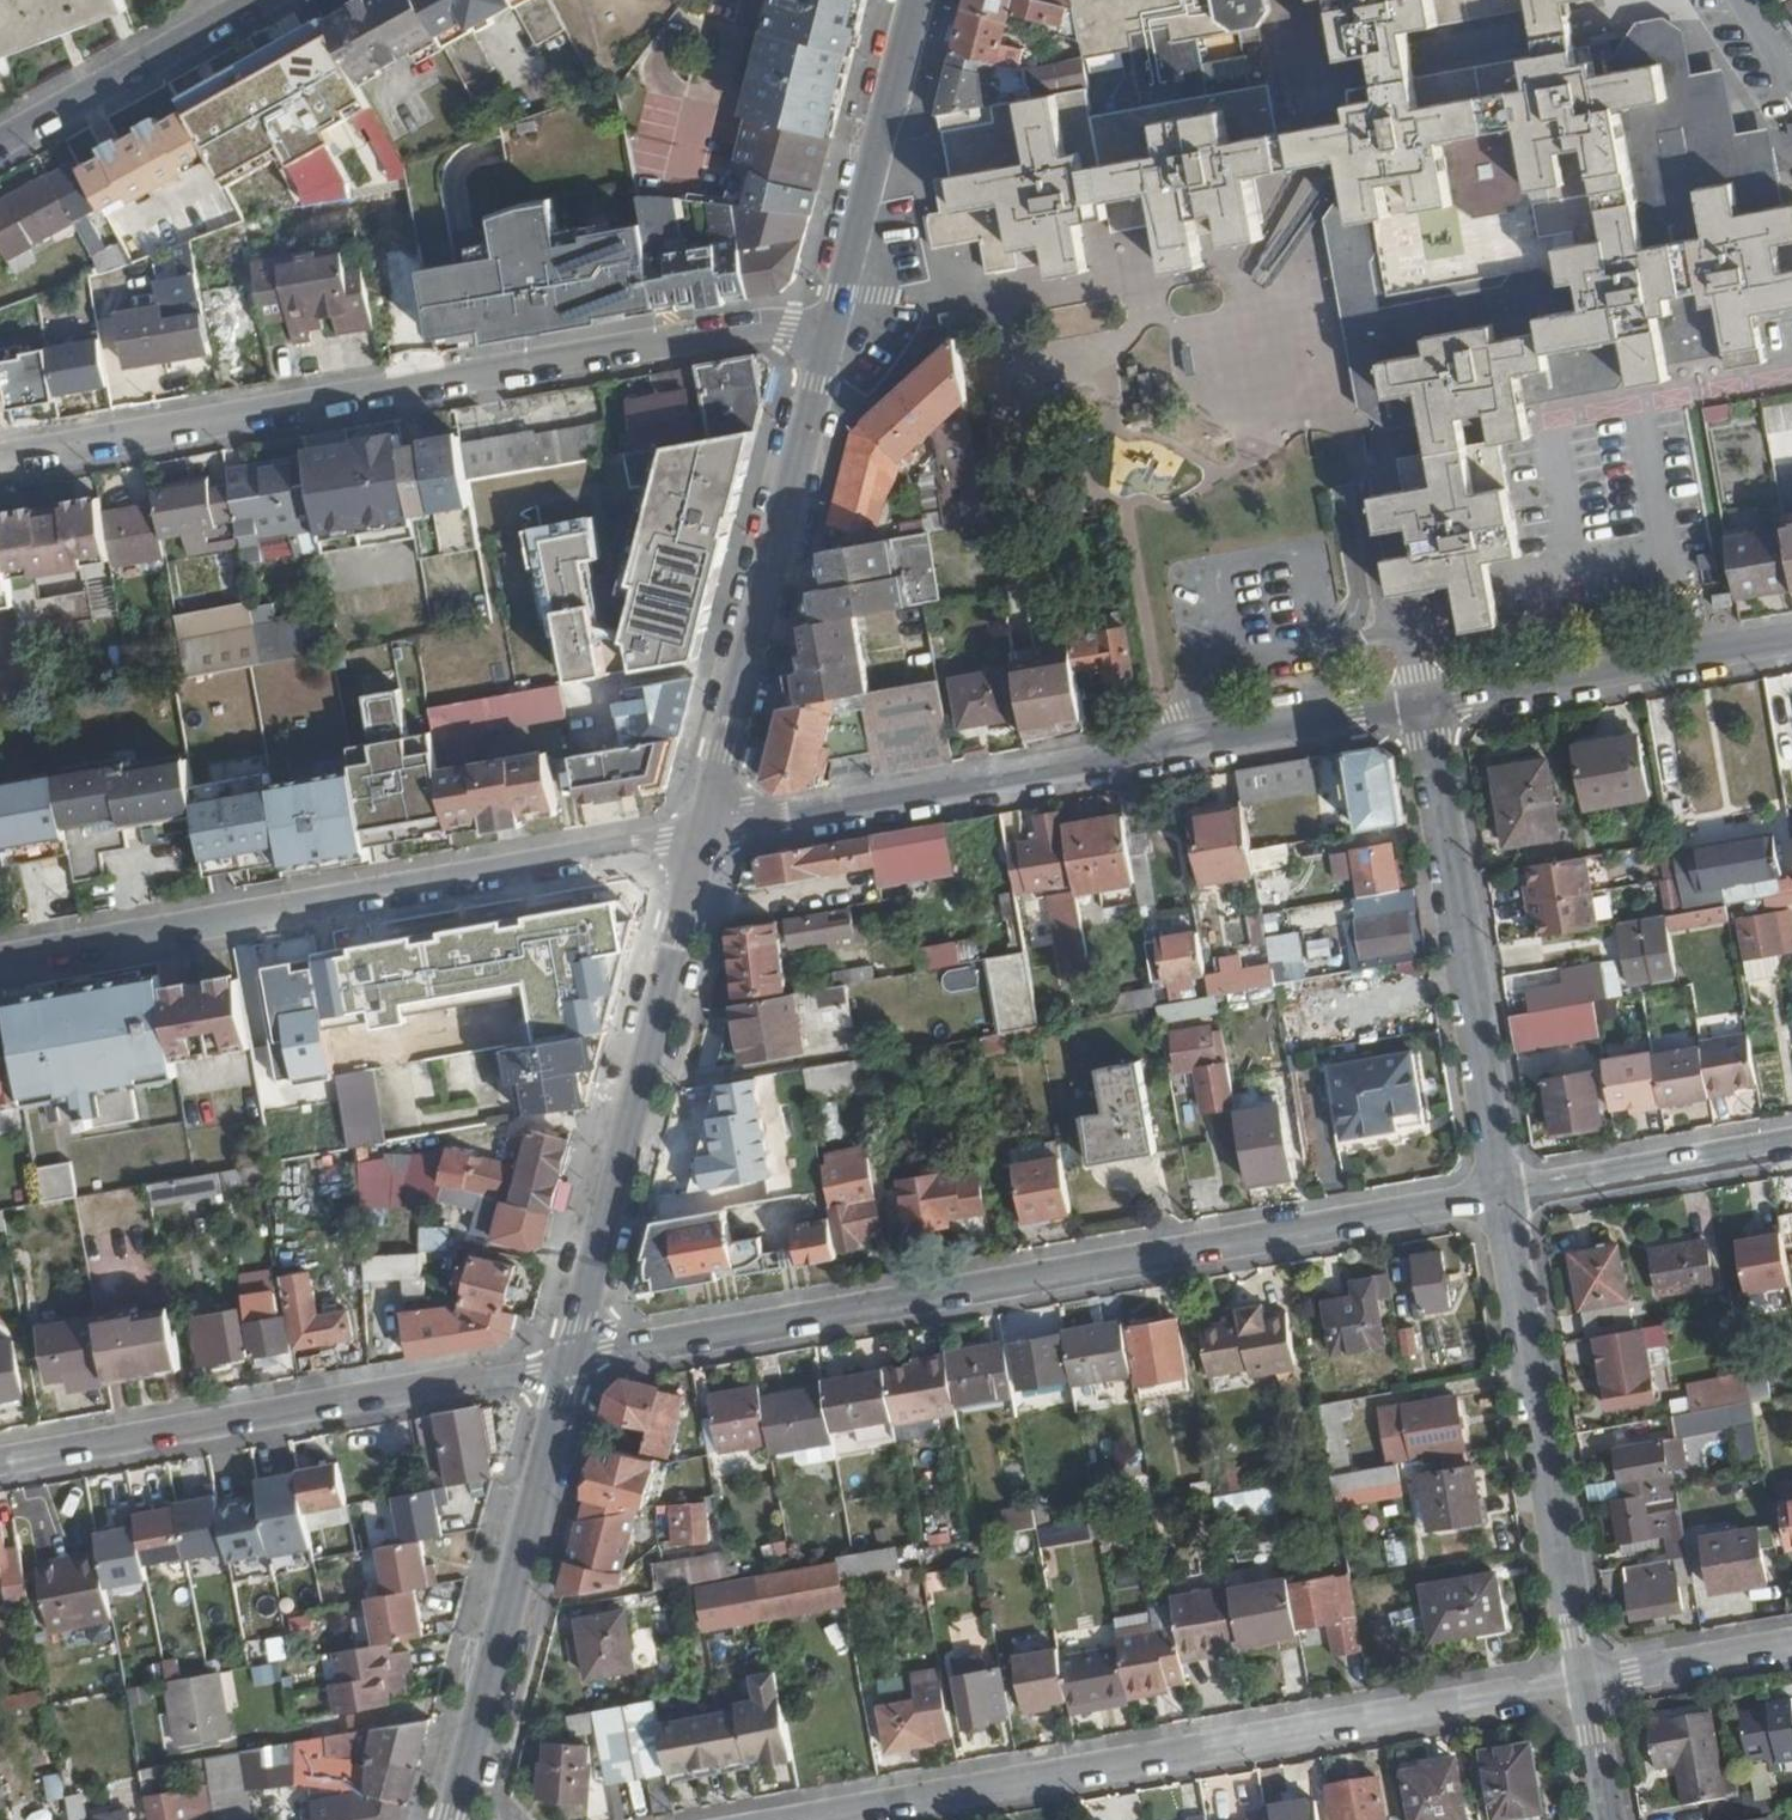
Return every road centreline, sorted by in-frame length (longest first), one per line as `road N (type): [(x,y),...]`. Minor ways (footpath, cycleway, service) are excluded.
road 1 (residential): [(1500,1194),(570,1360)]
road 2 (residential): [(0,458),(760,328),(834,324)]
road 3 (residential): [(814,1819),(1582,1682)]
road 4 (residential): [(702,830),(1424,706)]
road 5 (residential): [(702,830),(0,957)]
road 6 (residential): [(0,1465),(570,1360)]
road 7 (residential): [(702,830),(570,1360)]
road 8 (residential): [(834,324),(702,830)]
road 9 (tertiary): [(1582,1682),(1500,1194)]
road 10 (tertiary): [(1500,1194),(1424,706)]
road 11 (residential): [(570,1360),(454,1819)]
road 12 (residential): [(1424,706),(1791,643)]
road 13 (residential): [(915,0),(834,324)]
road 14 (residential): [(261,0),(0,145)]
road 15 (residential): [(1791,1142),(1500,1194)]
road 16 (residential): [(1582,1682),(1791,1644)]
road 17 (tertiary): [(1605,1819),(1582,1682)]

